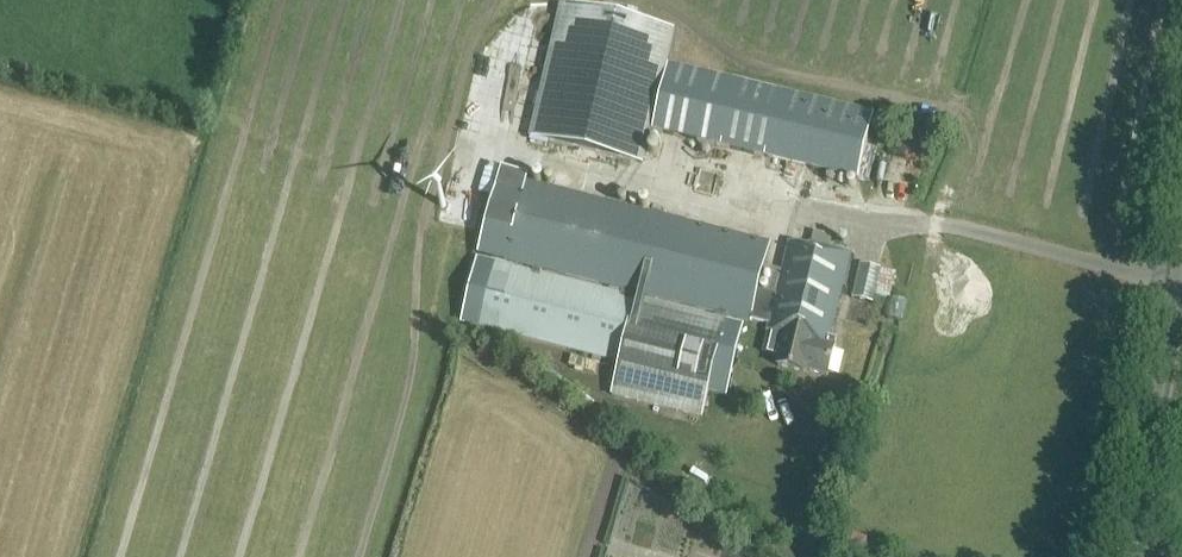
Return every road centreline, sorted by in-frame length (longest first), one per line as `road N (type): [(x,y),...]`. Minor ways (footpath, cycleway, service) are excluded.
road 1 (tertiary): [(1130,556),(1181,243)]

